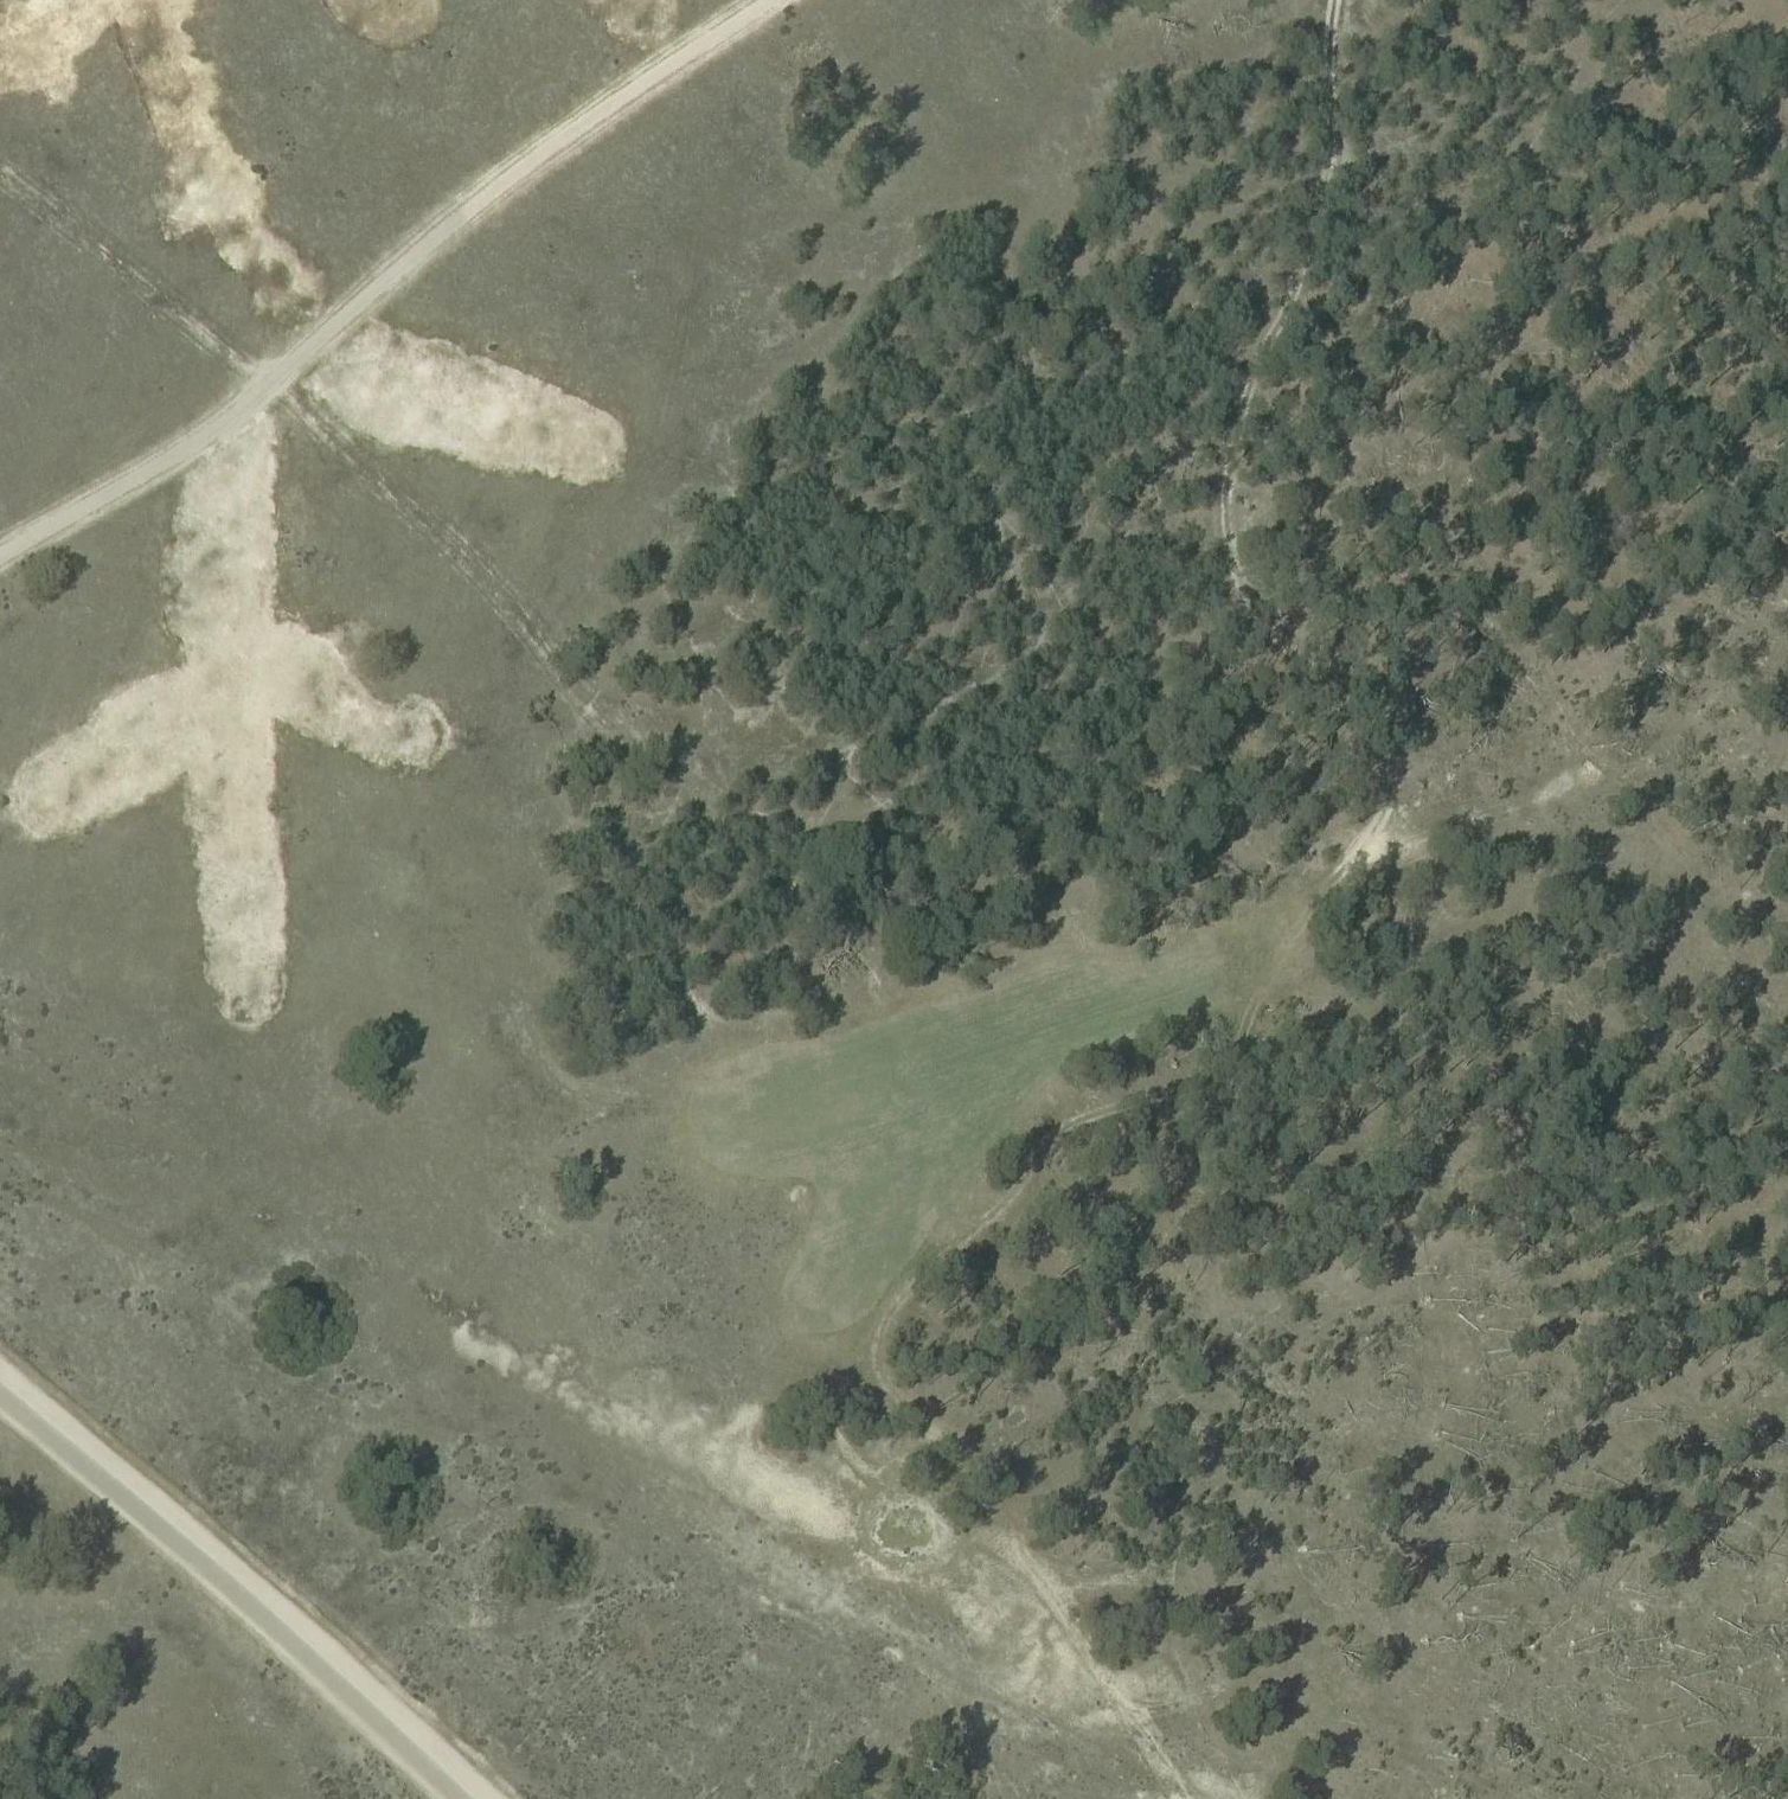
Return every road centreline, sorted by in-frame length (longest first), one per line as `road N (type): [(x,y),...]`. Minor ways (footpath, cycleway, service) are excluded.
road 1 (track): [(1327,0),(1323,171),(1294,291),(1252,343),(1225,446),(1217,517),(1230,576),(1268,642),(1380,753),(1384,826)]
road 2 (unclassified): [(456,1798),(169,1536),(0,1399)]

